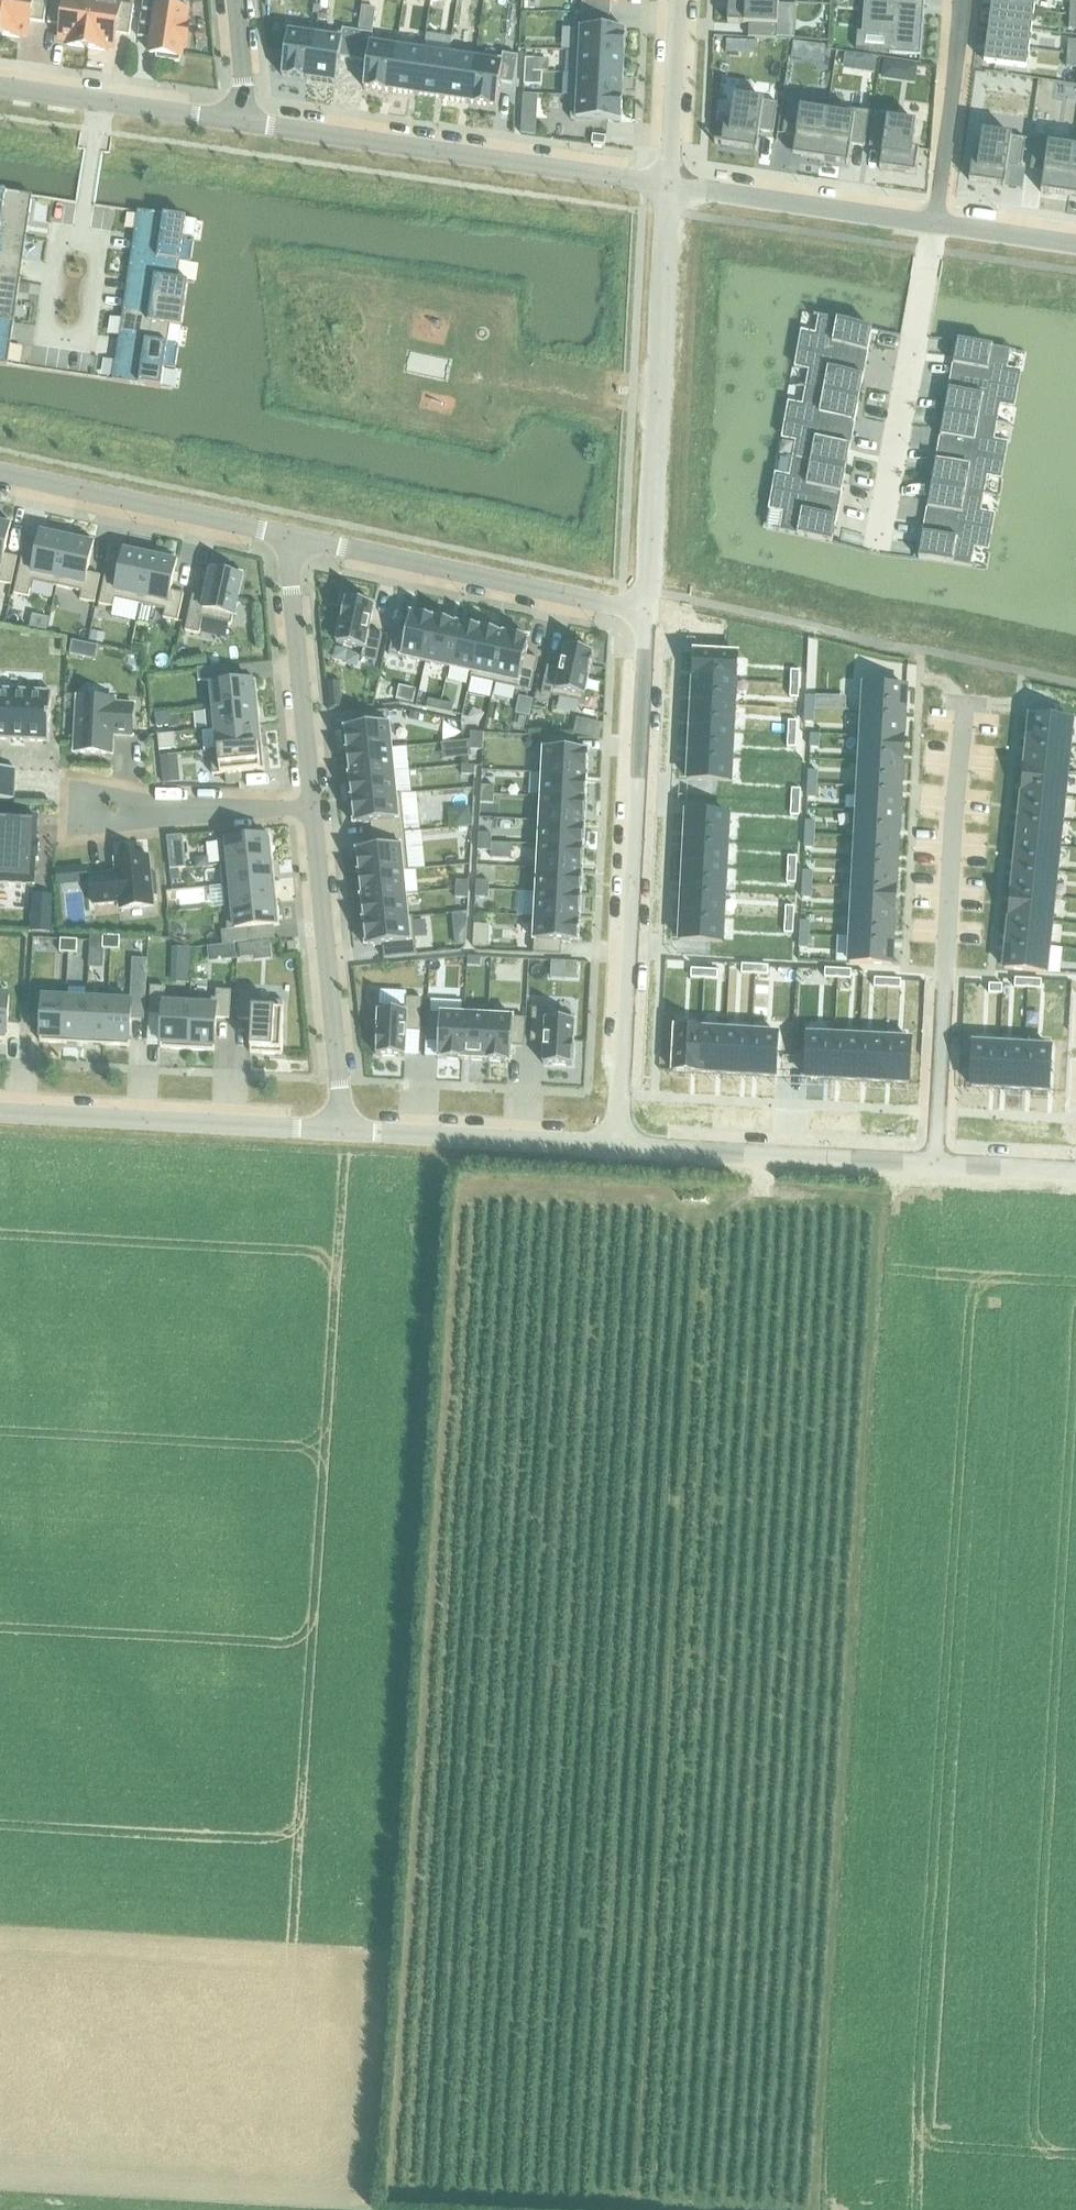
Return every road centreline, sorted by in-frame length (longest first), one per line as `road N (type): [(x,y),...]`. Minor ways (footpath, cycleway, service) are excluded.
road 1 (residential): [(651,614),(627,1143)]
road 2 (residential): [(966,706),(933,1162)]
road 3 (residential): [(671,184),(651,614)]
road 4 (residential): [(247,121),(671,184)]
road 5 (residential): [(288,537),(651,614)]
road 6 (residential): [(0,1112),(342,1128)]
road 7 (residential): [(938,222),(873,551)]
road 8 (residential): [(313,808),(342,1128)]
road 9 (residential): [(627,1143),(933,1162)]
road 10 (residential): [(0,472),(288,537)]
road 11 (residential): [(342,1128),(627,1143)]
road 12 (residential): [(288,537),(313,808)]
road 13 (residential): [(671,184),(938,222)]
road 14 (residential): [(98,101),(61,368)]
road 15 (residential): [(960,0),(938,222)]
road 16 (residential): [(679,0),(671,184)]
road 17 (residential): [(98,101),(247,121)]
road 18 (residential): [(313,808),(164,812)]
road 19 (residential): [(933,1162),(1075,1169)]
road 20 (residential): [(938,222),(1075,243)]
road 21 (residential): [(235,0),(247,121)]

